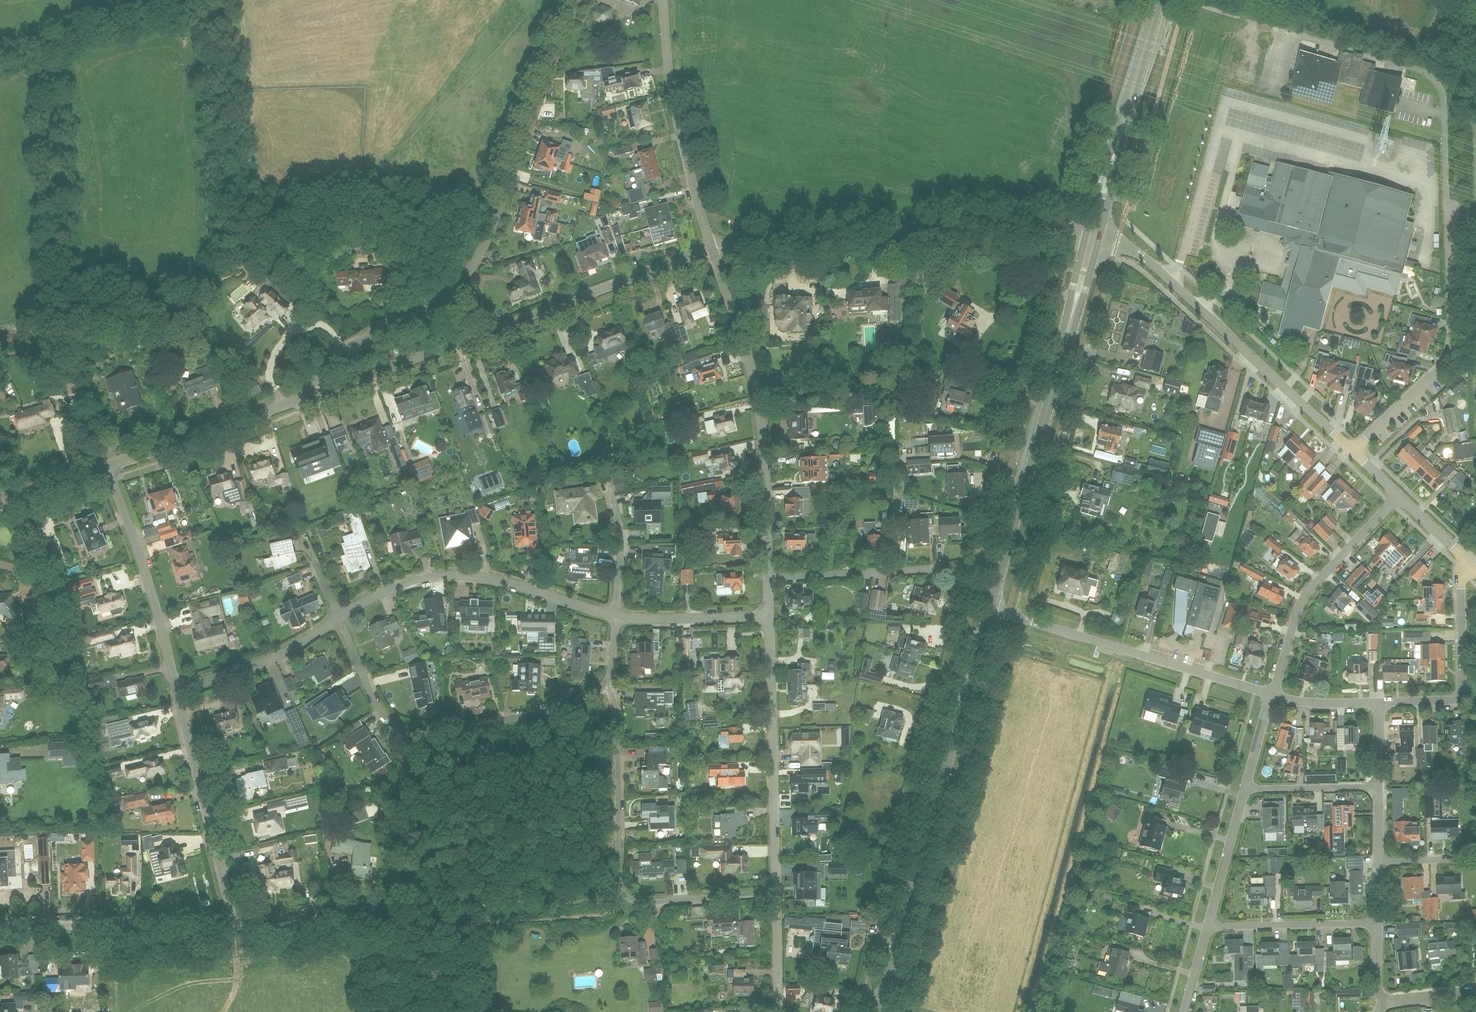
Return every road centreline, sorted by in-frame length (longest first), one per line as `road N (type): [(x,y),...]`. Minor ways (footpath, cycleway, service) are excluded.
road 1 (residential): [(1284,30),(1421,71),(1443,96),(1451,343),(1443,365),(1353,451)]
road 2 (residential): [(321,391),(323,367),(443,294),(478,258),(577,0)]
road 3 (residential): [(321,391),(712,250)]
road 4 (secondary): [(879,1011),(990,611)]
road 5 (secondary): [(990,611),(1092,236)]
road 6 (unclassified): [(712,250),(974,230),(1067,227),(1092,236)]
road 7 (residential): [(776,891),(643,902),(622,891),(607,685)]
road 8 (residential): [(607,685),(583,703),(553,709),(448,731),(400,728),(377,709),(339,617)]
road 9 (residential): [(1353,451),(1142,256),(1092,236)]
road 10 (residential): [(767,577),(761,412),(712,250)]
road 11 (residential): [(990,611),(1272,694)]
road 12 (residential): [(339,617),(393,587),(450,576),(505,581),(617,616)]
road 13 (residential): [(776,891),(768,615)]
road 14 (unclassified): [(712,250),(684,162),(663,0)]
road 15 (secondary): [(1092,236),(1159,0)]
road 16 (residential): [(1272,694),(1310,589),(1398,495)]
road 17 (residential): [(230,920),(177,690)]
road 18 (residential): [(177,690),(108,468)]
road 19 (residential): [(230,920),(0,926)]
road 20 (residential): [(108,468),(321,391)]
road 21 (residential): [(1380,702),(1461,695),(1462,556)]
road 22 (residential): [(177,690),(267,660),(339,617)]
road 23 (residential): [(1378,923),(1208,924)]
road 24 (residential): [(617,616),(768,615)]
road 25 (residential): [(372,918),(230,920)]
road 26 (residential): [(1208,924),(1244,790)]
road 27 (residential): [(1244,790),(1380,787)]
road 28 (residential): [(767,577),(896,571)]
road 29 (residential): [(777,1011),(776,891)]

